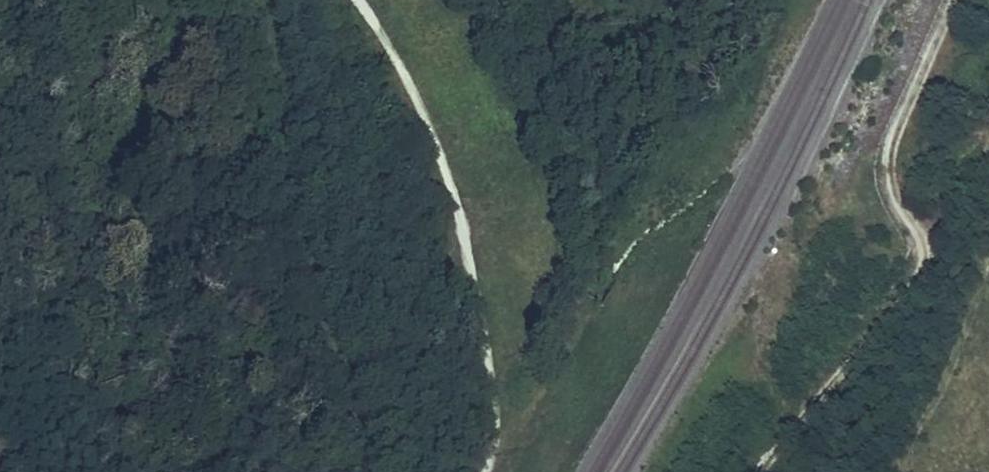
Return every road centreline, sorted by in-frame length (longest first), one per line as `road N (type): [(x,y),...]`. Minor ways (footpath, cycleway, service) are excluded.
road 1 (track): [(757,471),(860,354),(923,263),(923,240),(890,170),(893,141),(954,0)]
road 2 (track): [(359,0),(413,90),(442,155),(481,303),(492,448),(480,471)]

